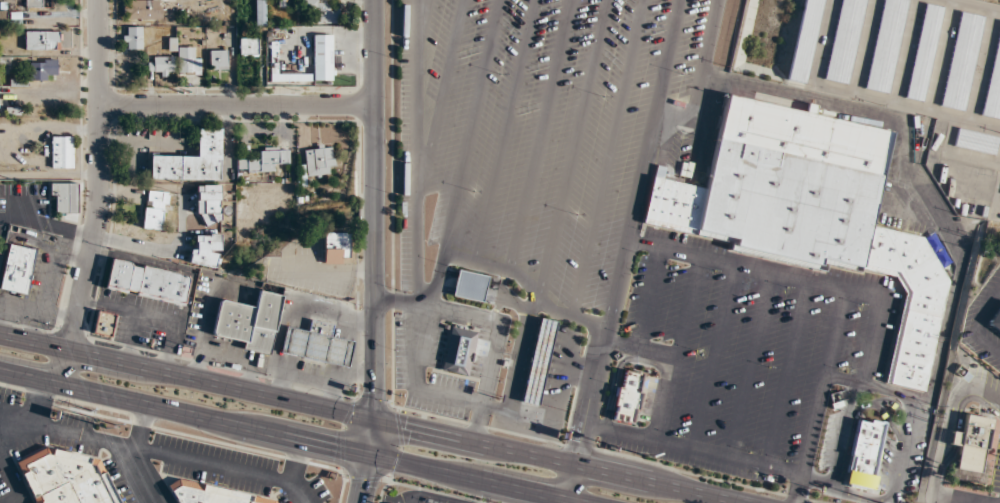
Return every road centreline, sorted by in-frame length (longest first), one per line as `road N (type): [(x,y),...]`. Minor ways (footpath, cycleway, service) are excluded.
road 1 (primary): [(736,502),(0,335)]
road 2 (tertiary): [(375,0),(377,396),(369,455)]
road 3 (residential): [(62,384),(97,210),(99,0)]
road 4 (primary): [(0,370),(369,455)]
road 5 (residential): [(376,104),(100,104)]
road 6 (primary): [(369,455),(578,502)]

